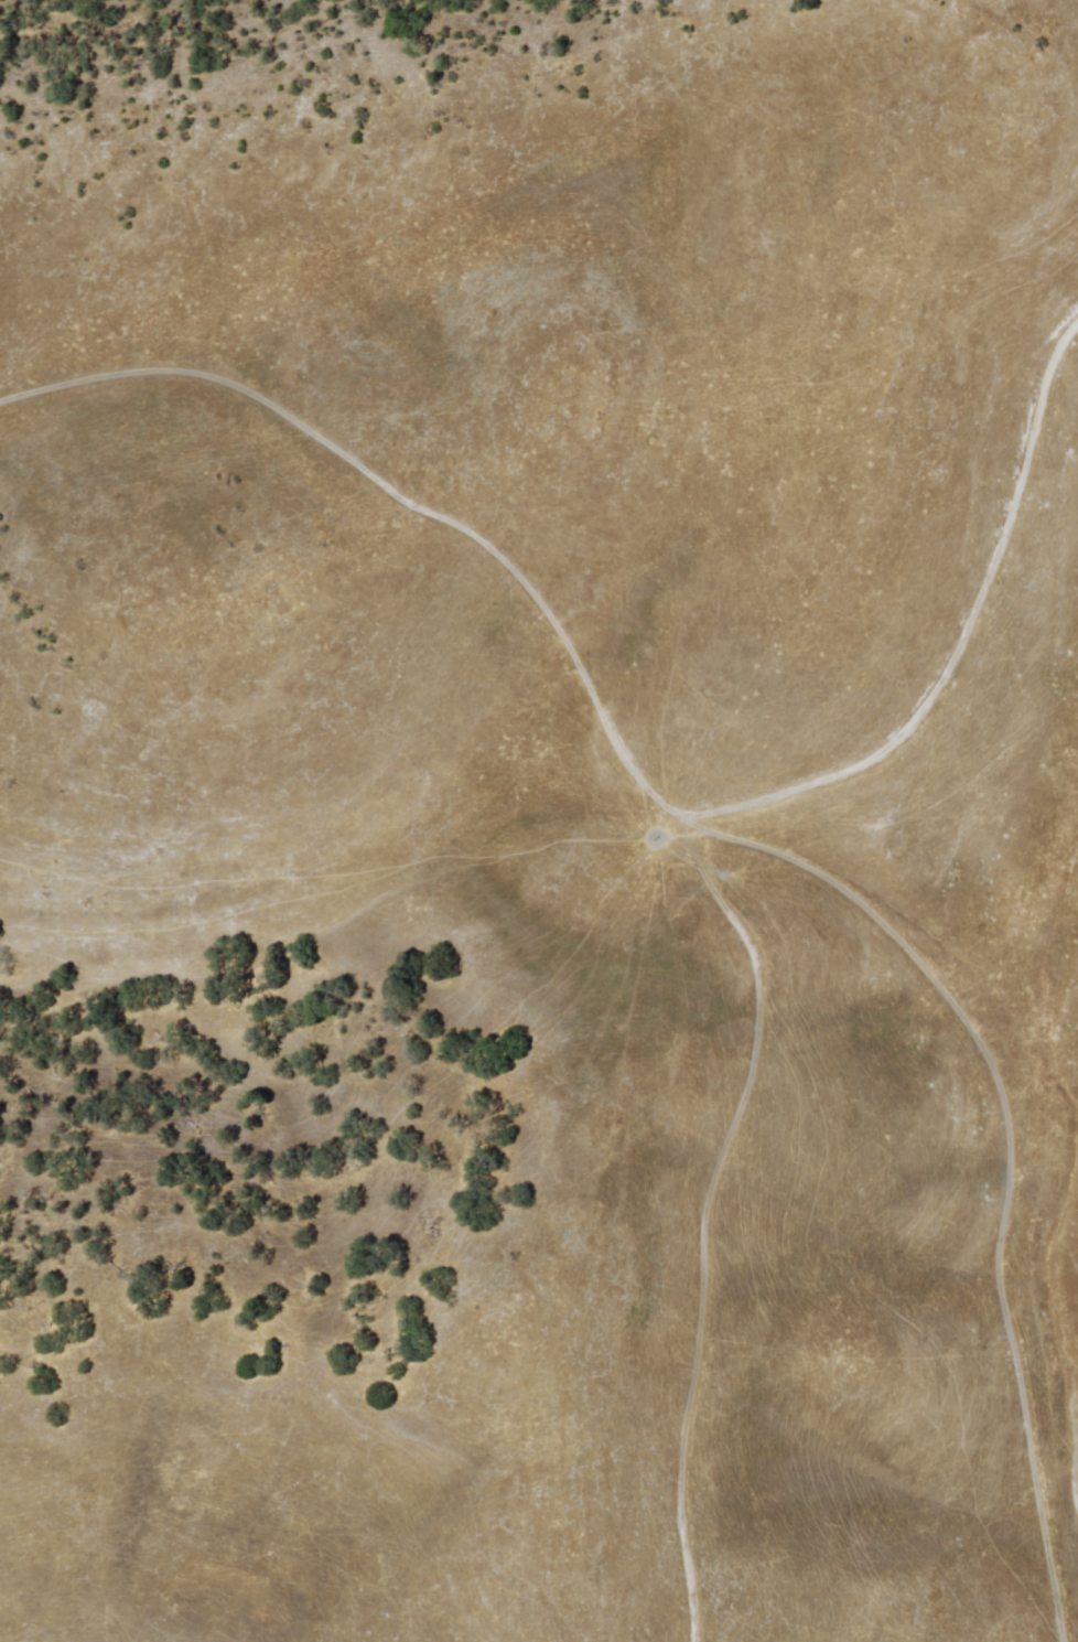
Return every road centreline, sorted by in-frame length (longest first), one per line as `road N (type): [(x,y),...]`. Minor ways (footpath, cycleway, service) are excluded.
road 1 (track): [(711,1641),(793,958),(741,813),(746,761),(926,674),(1006,517),(1053,378),(1077,333)]

